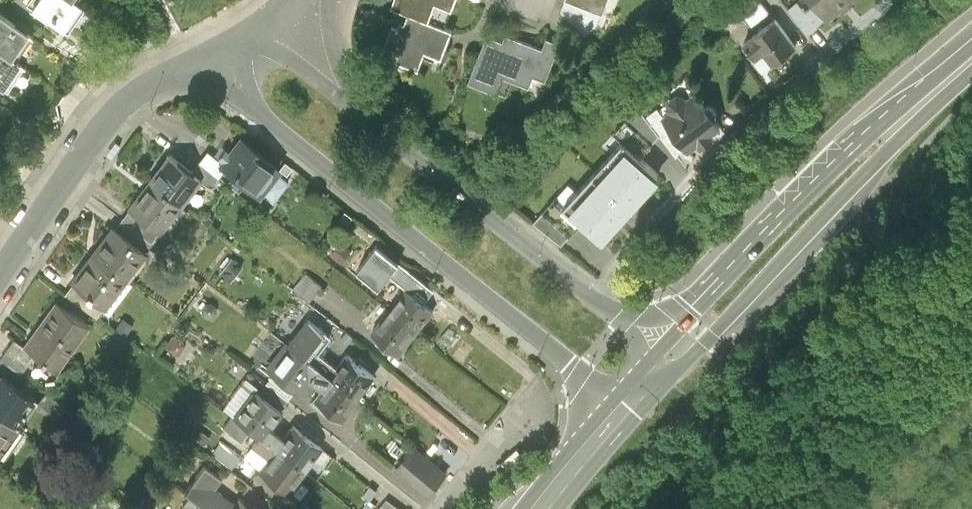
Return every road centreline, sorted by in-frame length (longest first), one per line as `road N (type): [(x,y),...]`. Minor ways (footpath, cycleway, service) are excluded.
road 1 (unclassified): [(217,59),(289,142),(623,400)]
road 2 (residential): [(893,0),(727,141),(596,295)]
road 3 (primary): [(671,350),(814,201),(971,58)]
road 4 (residential): [(0,276),(112,121),(136,98),(217,59)]
road 5 (unclassified): [(596,295),(355,108)]
road 6 (primary): [(538,508),(623,400)]
road 7 (residential): [(528,406),(444,508)]
road 8 (unclassified): [(355,108),(250,39)]

